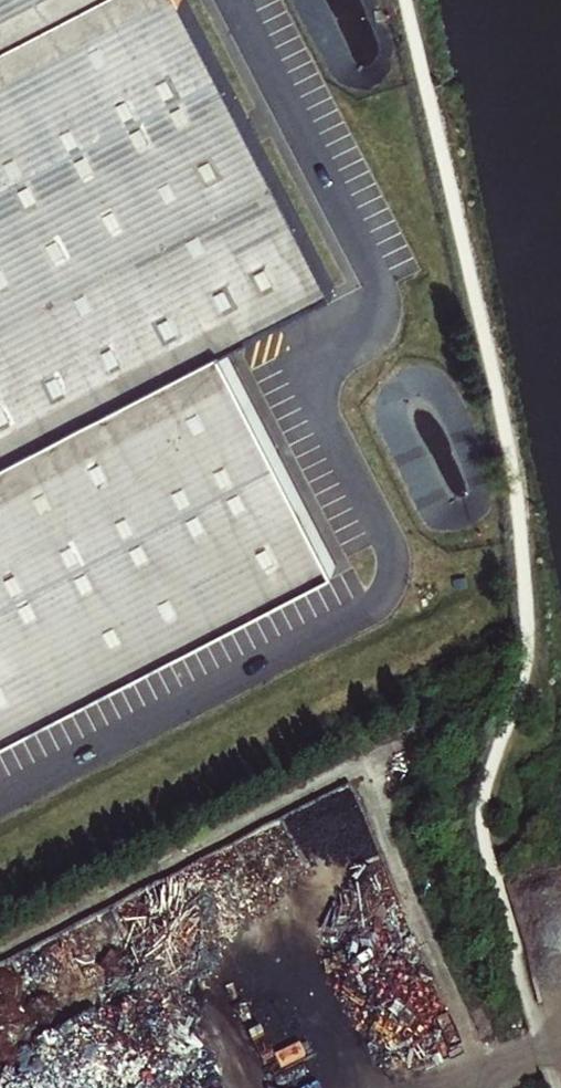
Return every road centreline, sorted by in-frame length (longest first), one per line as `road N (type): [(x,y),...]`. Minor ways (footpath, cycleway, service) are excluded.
road 1 (track): [(0,846),(516,586)]

